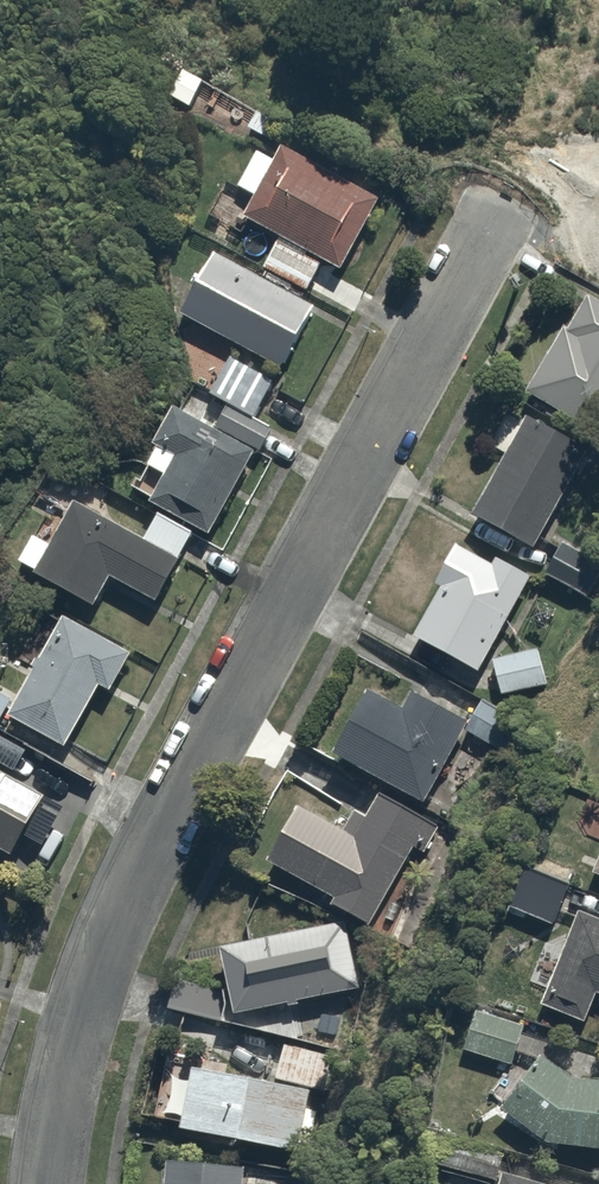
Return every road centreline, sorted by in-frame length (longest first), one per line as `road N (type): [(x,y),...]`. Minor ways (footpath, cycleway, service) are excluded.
road 1 (residential): [(47,1183),(60,1098),(115,923),(499,206)]

